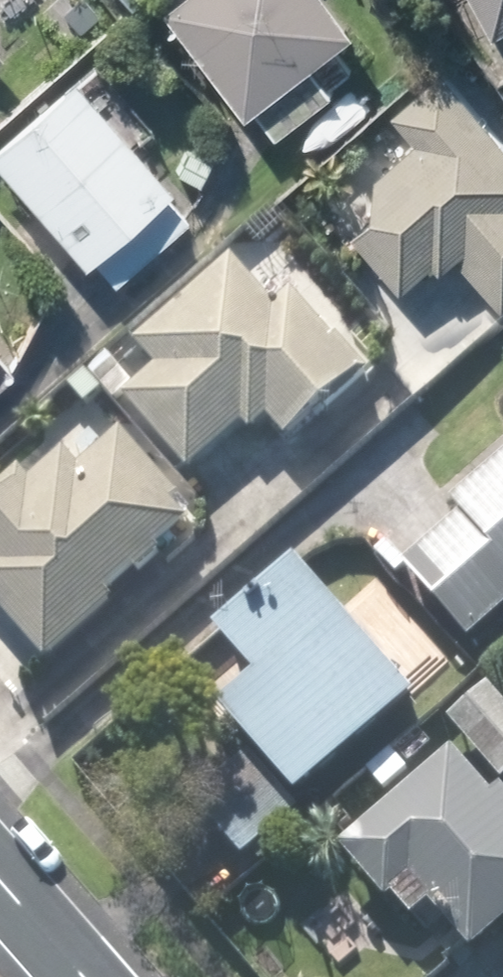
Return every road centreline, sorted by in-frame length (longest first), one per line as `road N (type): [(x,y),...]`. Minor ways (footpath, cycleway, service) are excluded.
road 1 (tertiary): [(0,881),(84,976)]

